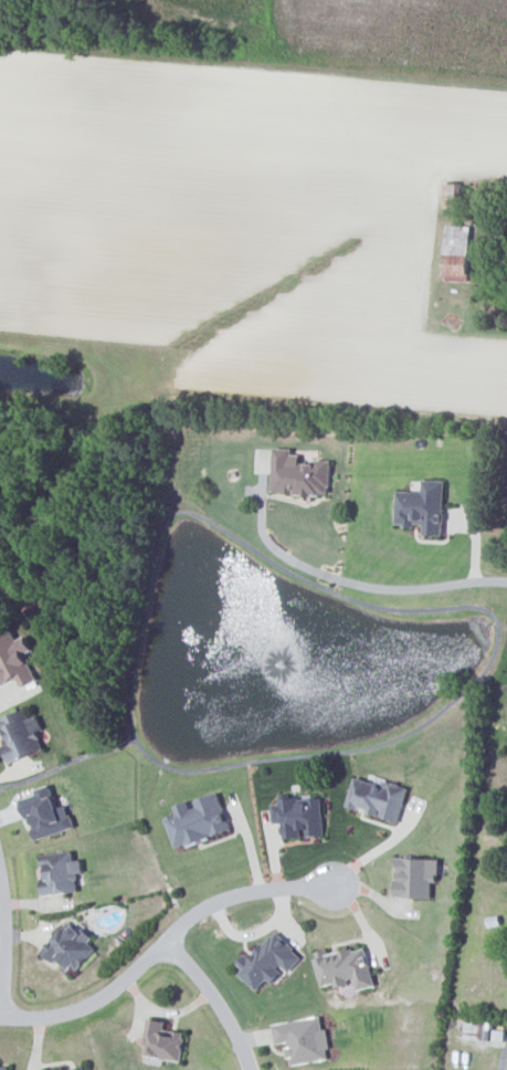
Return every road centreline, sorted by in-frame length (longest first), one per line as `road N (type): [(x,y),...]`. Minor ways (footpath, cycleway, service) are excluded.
road 1 (residential): [(337,885),(215,903),(107,995),(71,1011),(0,1016)]
road 2 (residential): [(250,1069),(215,996),(167,940)]
road 3 (residential): [(1,1016),(0,875)]

